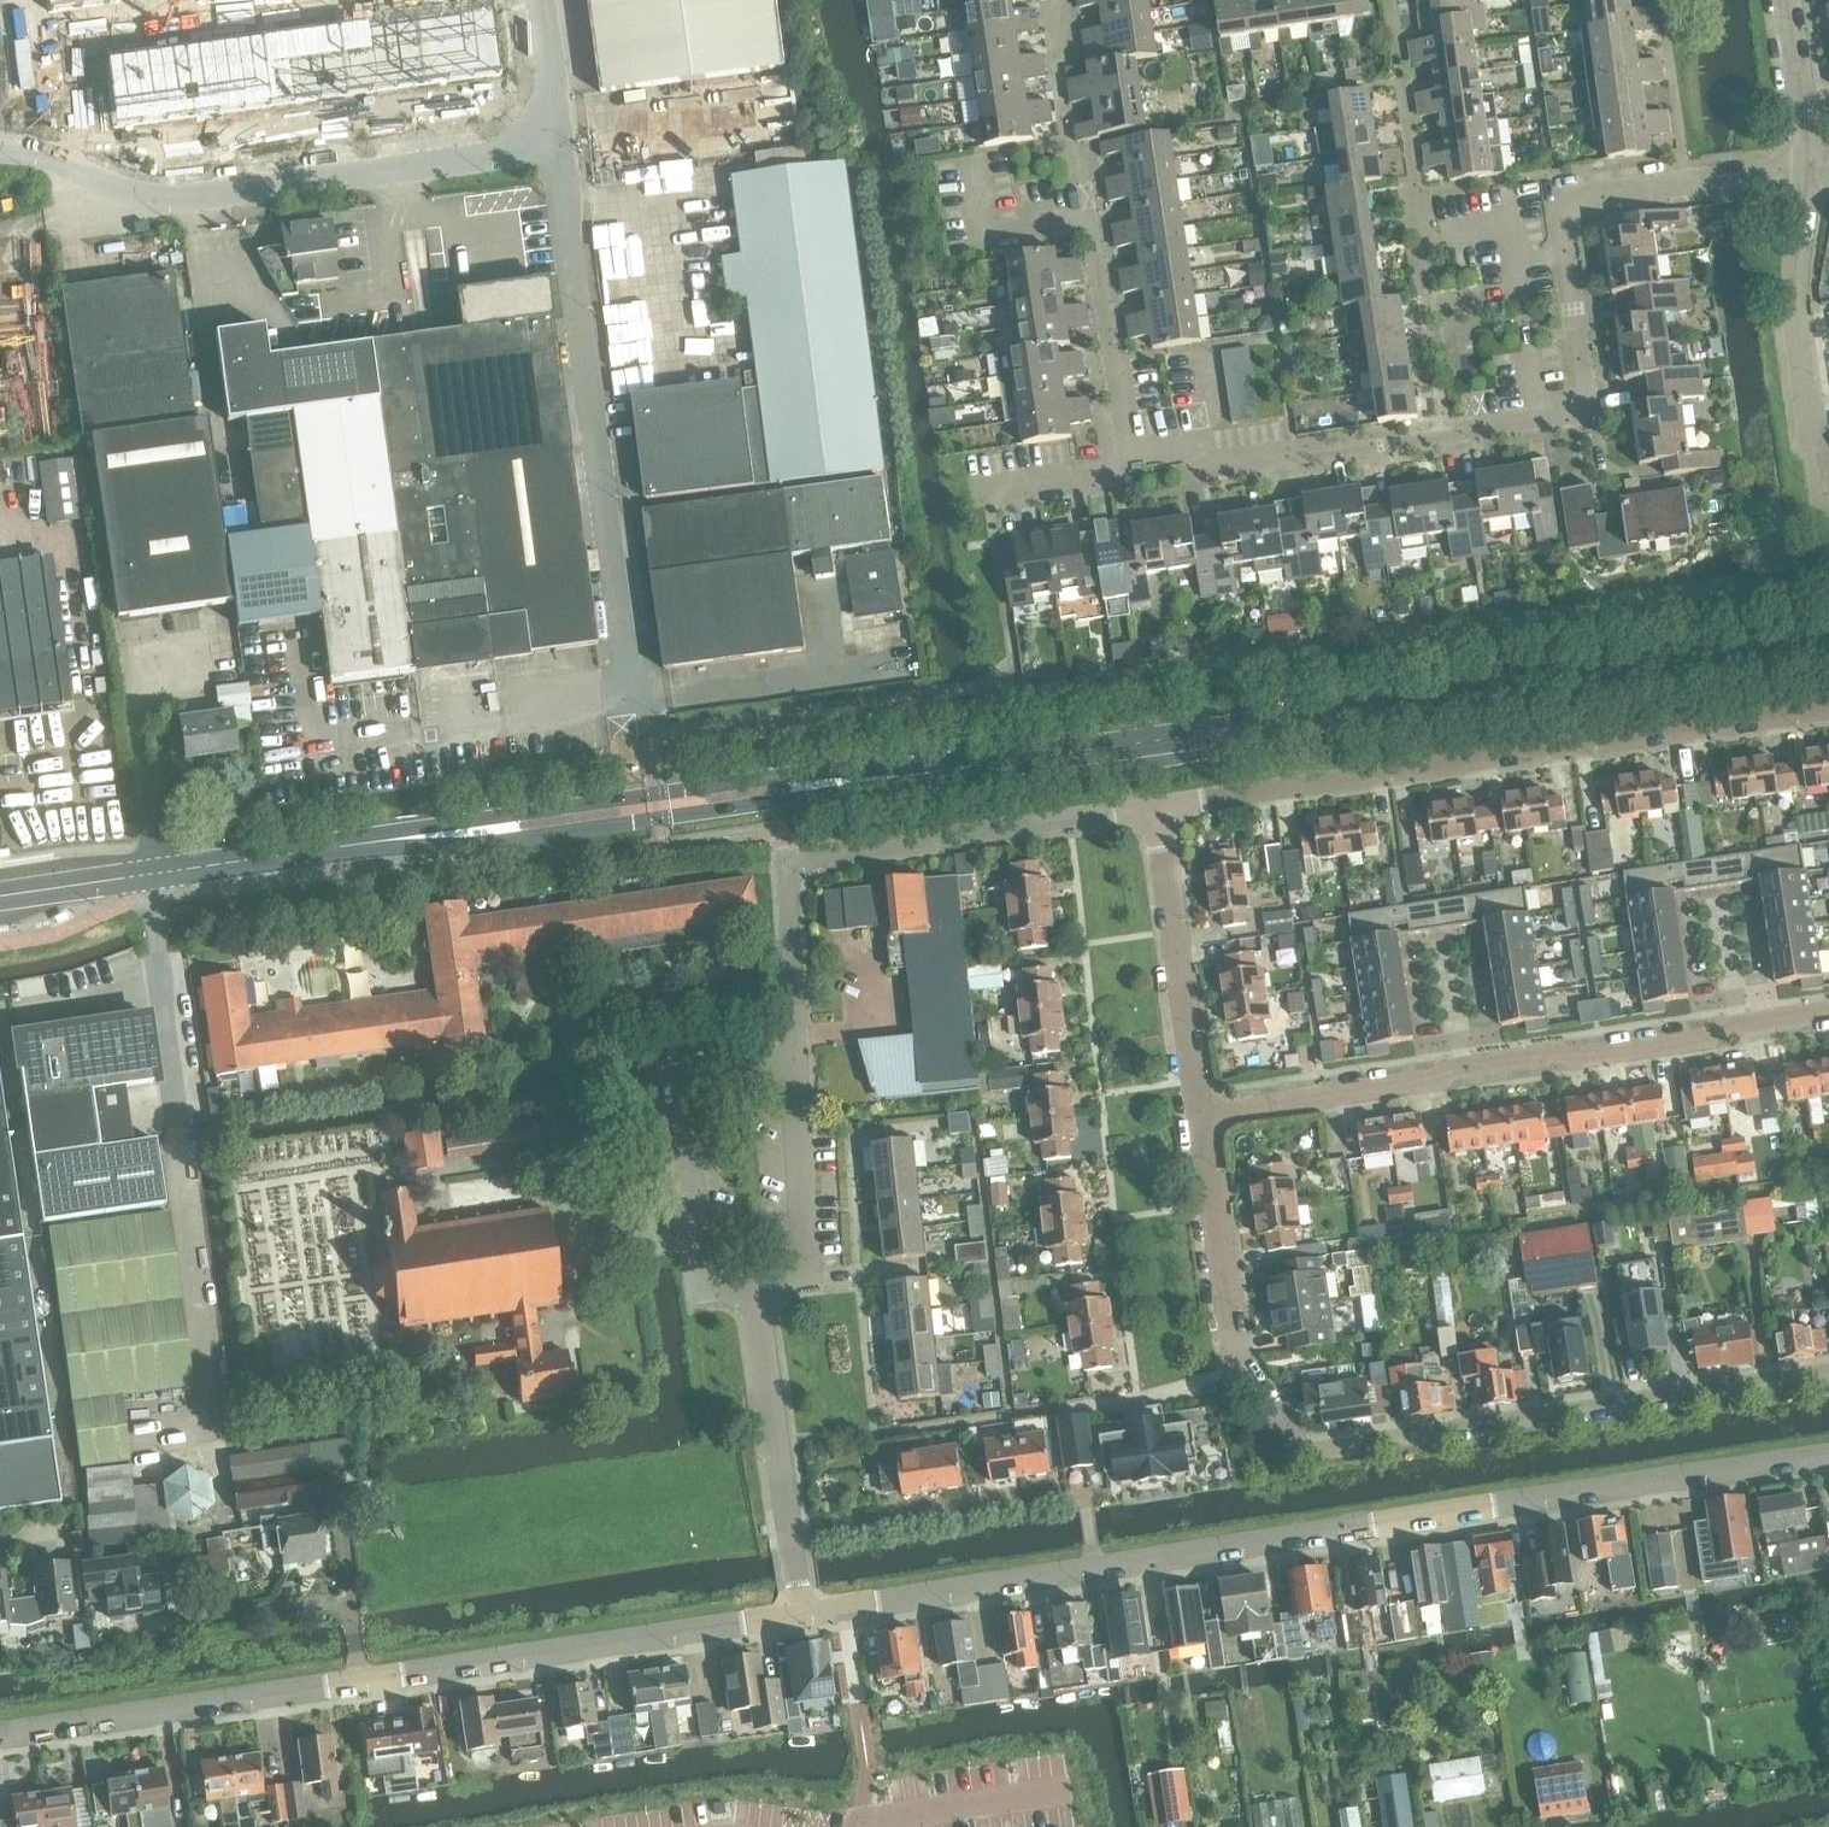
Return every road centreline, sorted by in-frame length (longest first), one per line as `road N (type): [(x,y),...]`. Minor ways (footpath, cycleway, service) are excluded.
road 1 (secondary): [(0,898),(1828,643)]
road 2 (residential): [(1828,1456),(803,1613)]
road 3 (residential): [(1126,476),(1589,412),(1559,202),(1807,166)]
road 4 (residential): [(1201,1111),(1240,1370),(1305,1452),(1828,1369)]
road 5 (residential): [(803,1613),(0,1734)]
road 6 (residential): [(1155,802),(1828,705)]
road 7 (residential): [(1201,1111),(1828,1015)]
road 8 (unclassified): [(0,147),(20,145),(149,200),(559,148)]
road 9 (residential): [(788,1060),(787,859),(1155,802)]
road 10 (unclassified): [(623,691),(559,148)]
road 11 (residential): [(755,1288),(714,1283),(679,1073),(788,1060)]
road 12 (residential): [(1828,504),(1794,312),(1807,166)]
road 13 (residential): [(1201,1111),(1155,802)]
road 14 (residential): [(755,1288),(807,1277),(788,1060)]
road 15 (residential): [(1089,222),(1126,476)]
road 16 (residential): [(789,1523),(755,1288)]
road 17 (residential): [(789,1523),(1016,1496)]
road 18 (residential): [(1069,1788),(866,1819),(863,1826)]
road 19 (unclassified): [(0,1047),(30,1230)]
road 20 (residential): [(1807,166),(1784,0)]
road 21 (unclassified): [(559,148),(538,0)]
road 22 (residential): [(988,494),(1126,476)]

